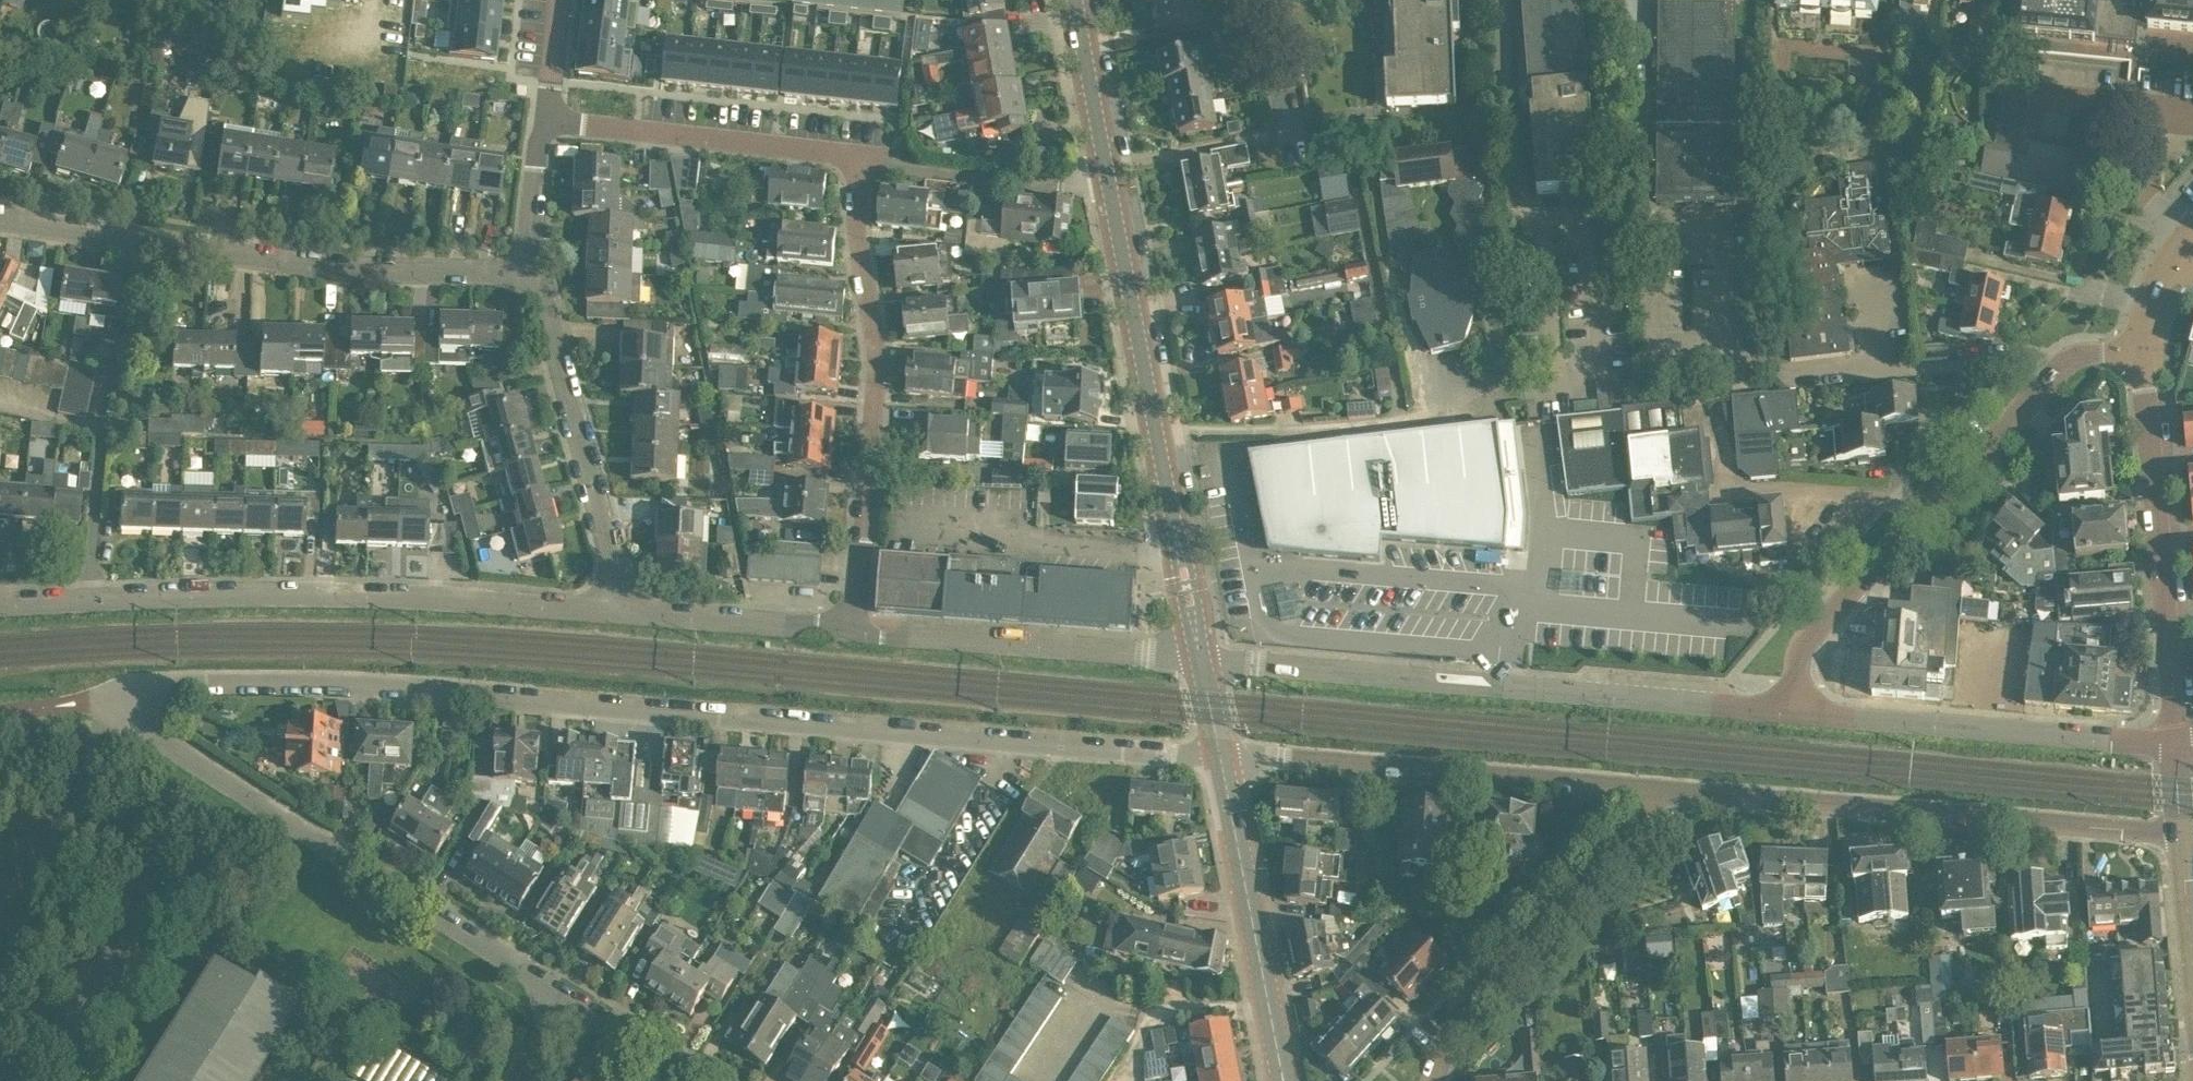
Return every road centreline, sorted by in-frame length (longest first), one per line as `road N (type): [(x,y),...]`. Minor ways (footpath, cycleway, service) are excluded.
road 1 (residential): [(1219,754),(325,681),(176,682),(130,692)]
road 2 (residential): [(704,1080),(128,719),(130,692)]
road 3 (residential): [(622,611),(340,595),(0,606)]
road 4 (residential): [(1202,660),(1789,713)]
road 5 (residential): [(2181,831),(1647,790)]
road 6 (residential): [(526,270),(348,268),(0,218)]
road 7 (residential): [(1789,713),(1807,648),(2047,379),(2080,358),(2141,350)]
road 8 (secondary): [(1202,660),(1112,193)]
road 9 (residential): [(848,622),(876,384),(849,160)]
road 10 (residential): [(1647,790),(1219,754)]
road 11 (residential): [(2176,747),(2141,350)]
road 12 (residential): [(2176,747),(1789,713)]
road 13 (residential): [(1430,1080),(1457,1031),(1631,842),(1647,790)]
road 14 (residential): [(1202,660),(914,634),(881,638),(848,622)]
road 15 (residential): [(622,611),(526,270)]
road 16 (secondary): [(1282,1080),(1219,754)]
road 17 (residential): [(849,160),(546,121)]
road 18 (residential): [(1112,193),(849,160)]
road 19 (residential): [(848,622),(622,611)]
road 20 (secondary): [(1112,193),(1075,0)]
road 21 (residential): [(526,270),(546,121)]
road 22 (residential): [(2192,953),(2181,831)]
road 23 (residential): [(546,121),(560,0)]

